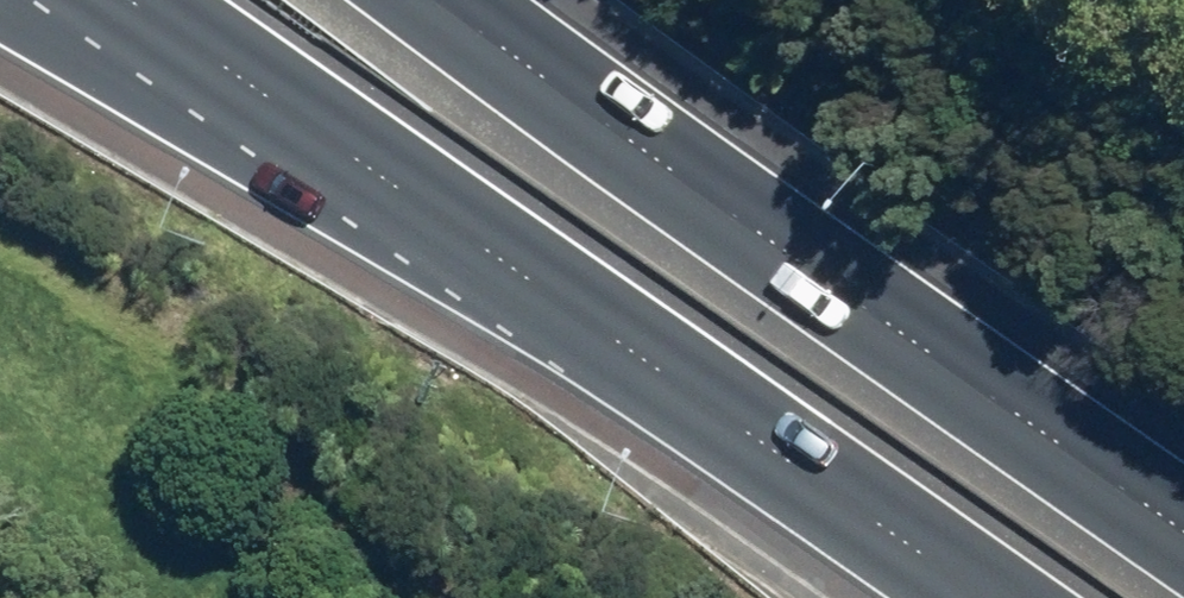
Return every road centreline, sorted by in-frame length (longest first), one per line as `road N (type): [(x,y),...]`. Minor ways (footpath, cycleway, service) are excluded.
road 1 (motorway): [(490,0),(1183,488)]
road 2 (motorway): [(688,350),(41,0)]
road 3 (motorway): [(688,350),(176,0)]
road 4 (motorway): [(1043,597),(688,350)]

